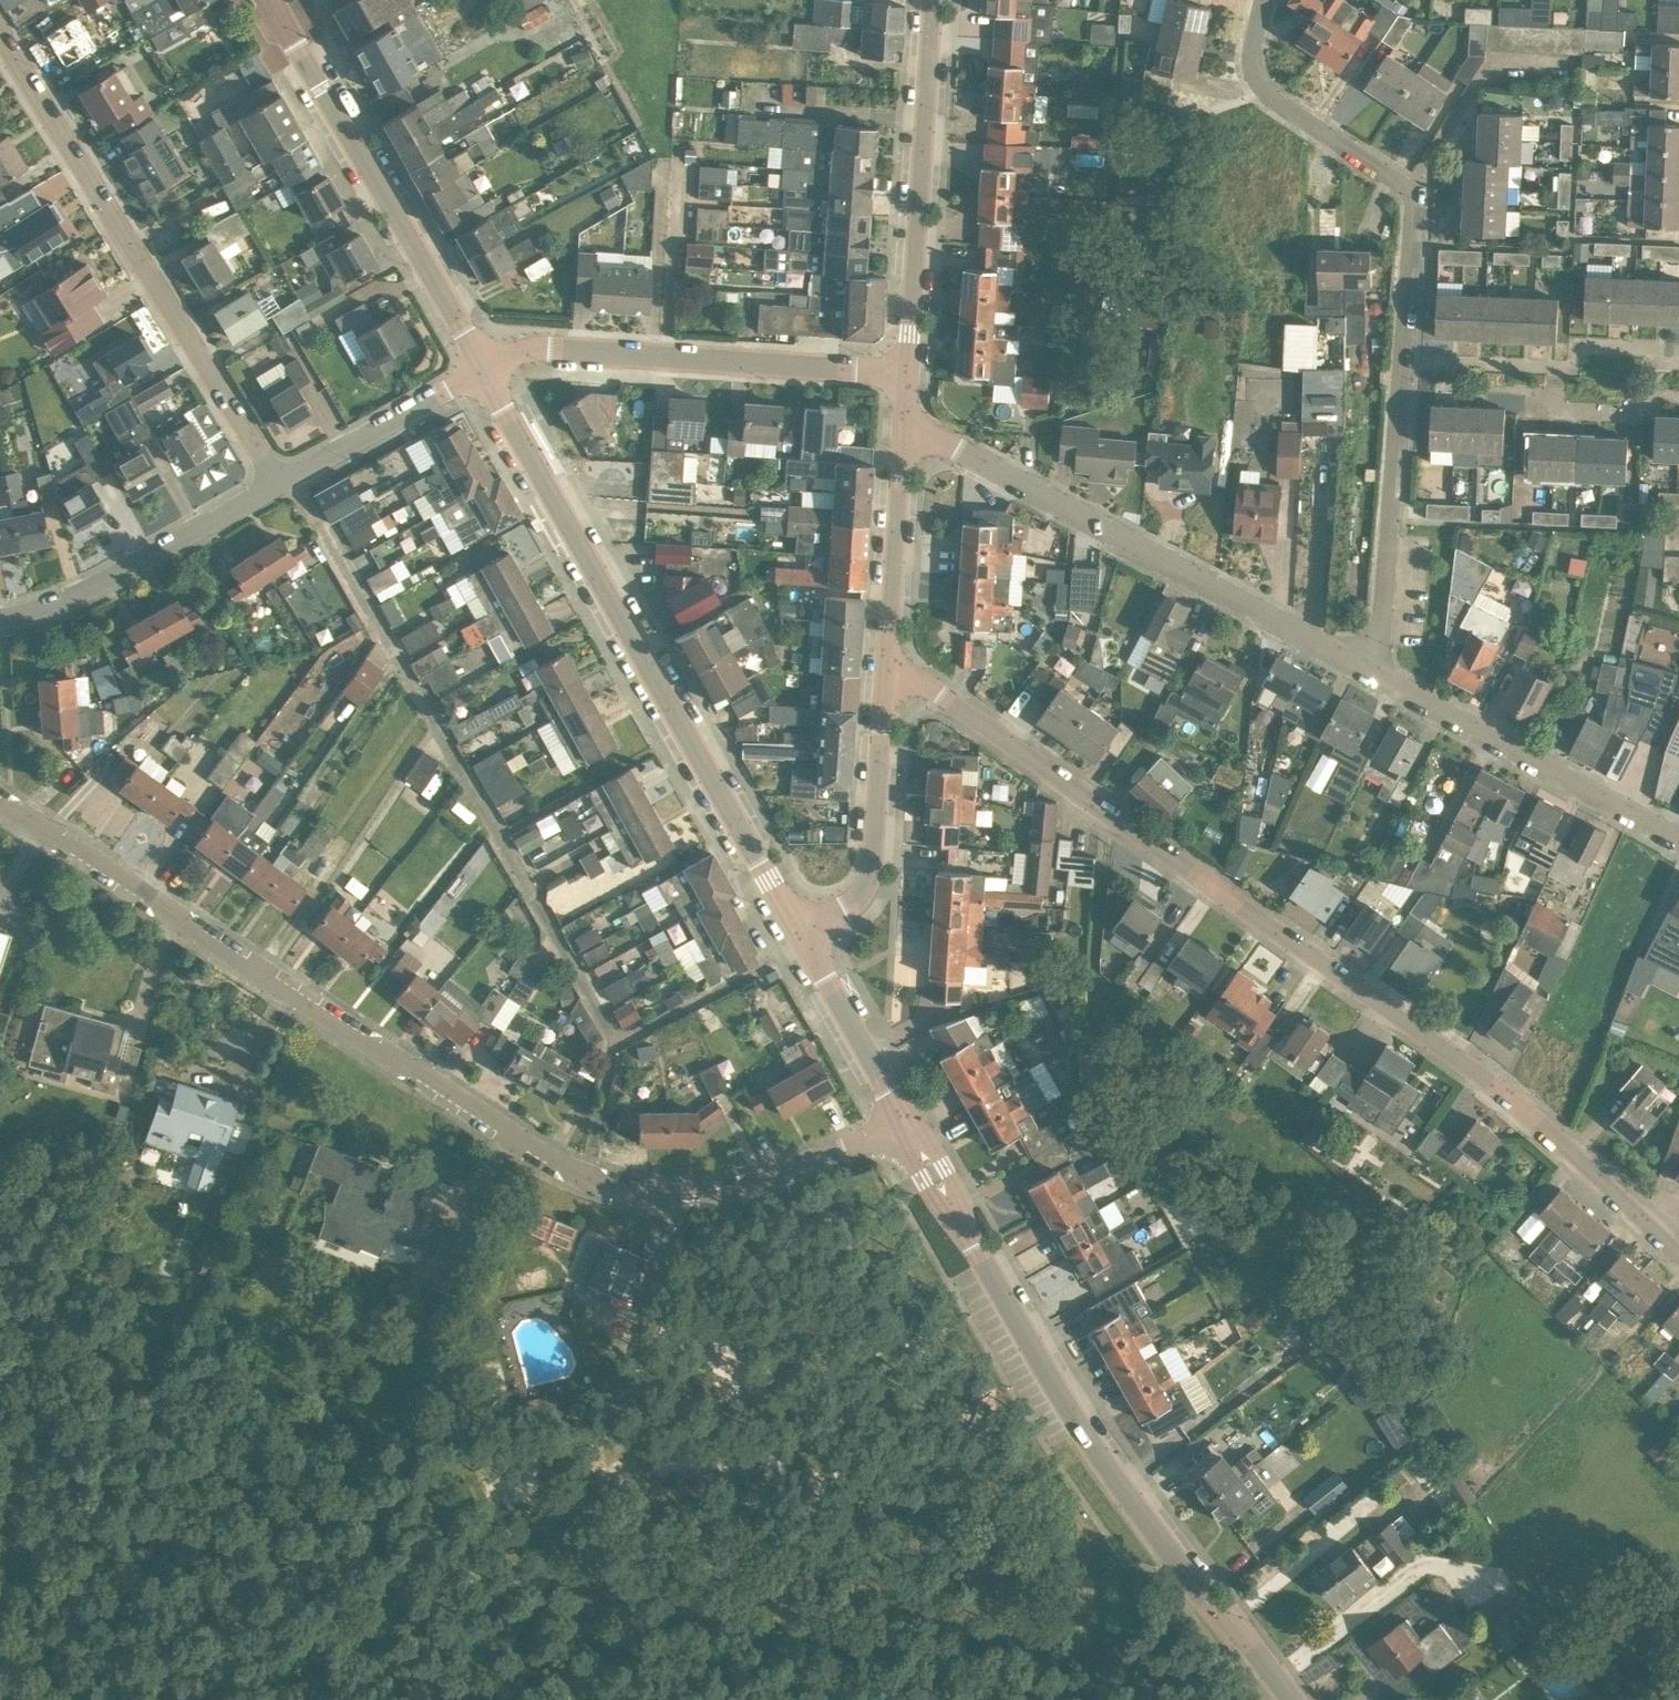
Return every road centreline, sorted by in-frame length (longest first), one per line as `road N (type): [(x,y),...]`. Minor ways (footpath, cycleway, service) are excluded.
road 1 (residential): [(903,1126),(736,1191),(689,1200),(608,1189),(509,1133),(0,799)]
road 2 (residential): [(1678,1245),(1514,1095),(887,659)]
road 3 (residential): [(1376,678),(1412,186),(1261,83),(1250,53),(1260,0)]
road 4 (tertiary): [(1287,1699),(1087,1434),(903,1126)]
road 5 (tertiary): [(804,939),(481,369)]
road 6 (residential): [(1376,678),(905,420)]
road 7 (residential): [(283,482),(0,42)]
road 8 (residential): [(909,369),(505,359),(481,369)]
road 9 (tertiary): [(481,369),(269,0)]
road 10 (residential): [(909,369),(937,0)]
road 11 (residential): [(1678,842),(1376,678)]
road 12 (residential): [(283,482),(78,594),(0,619)]
road 13 (residential): [(804,939),(863,892),(871,873),(887,659)]
road 14 (residential): [(887,659),(905,420)]
road 15 (residential): [(481,369),(283,482)]
road 16 (tertiary): [(903,1126),(804,939)]

